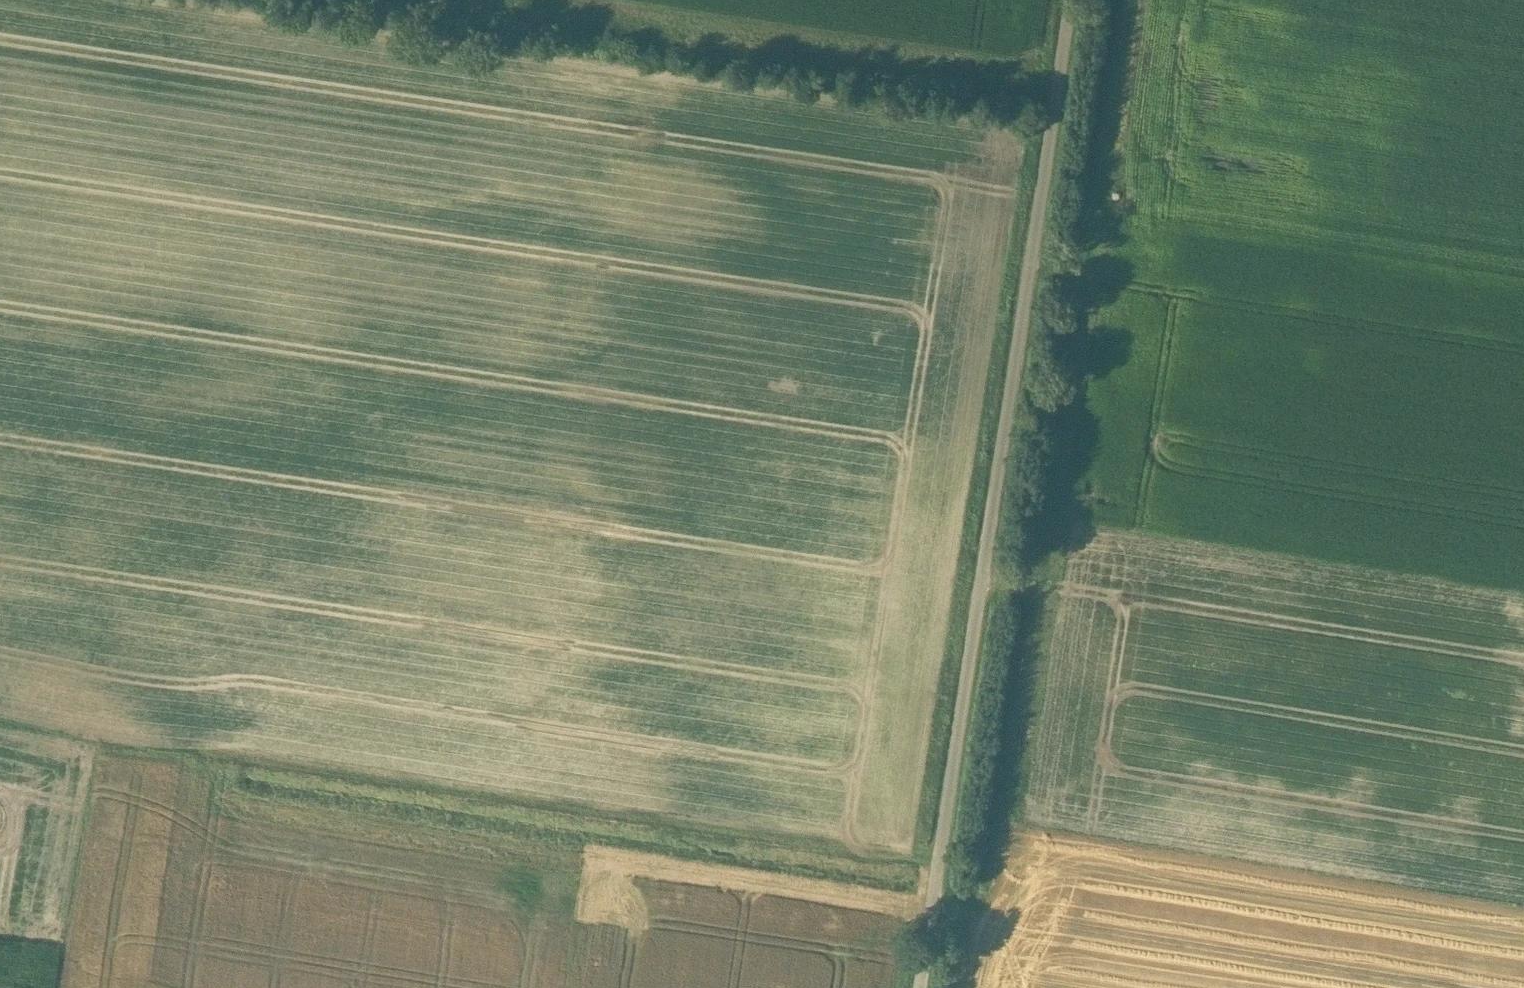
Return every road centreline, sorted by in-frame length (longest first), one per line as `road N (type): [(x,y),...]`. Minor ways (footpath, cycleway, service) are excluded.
road 1 (unclassified): [(1071,0),(920,987)]

